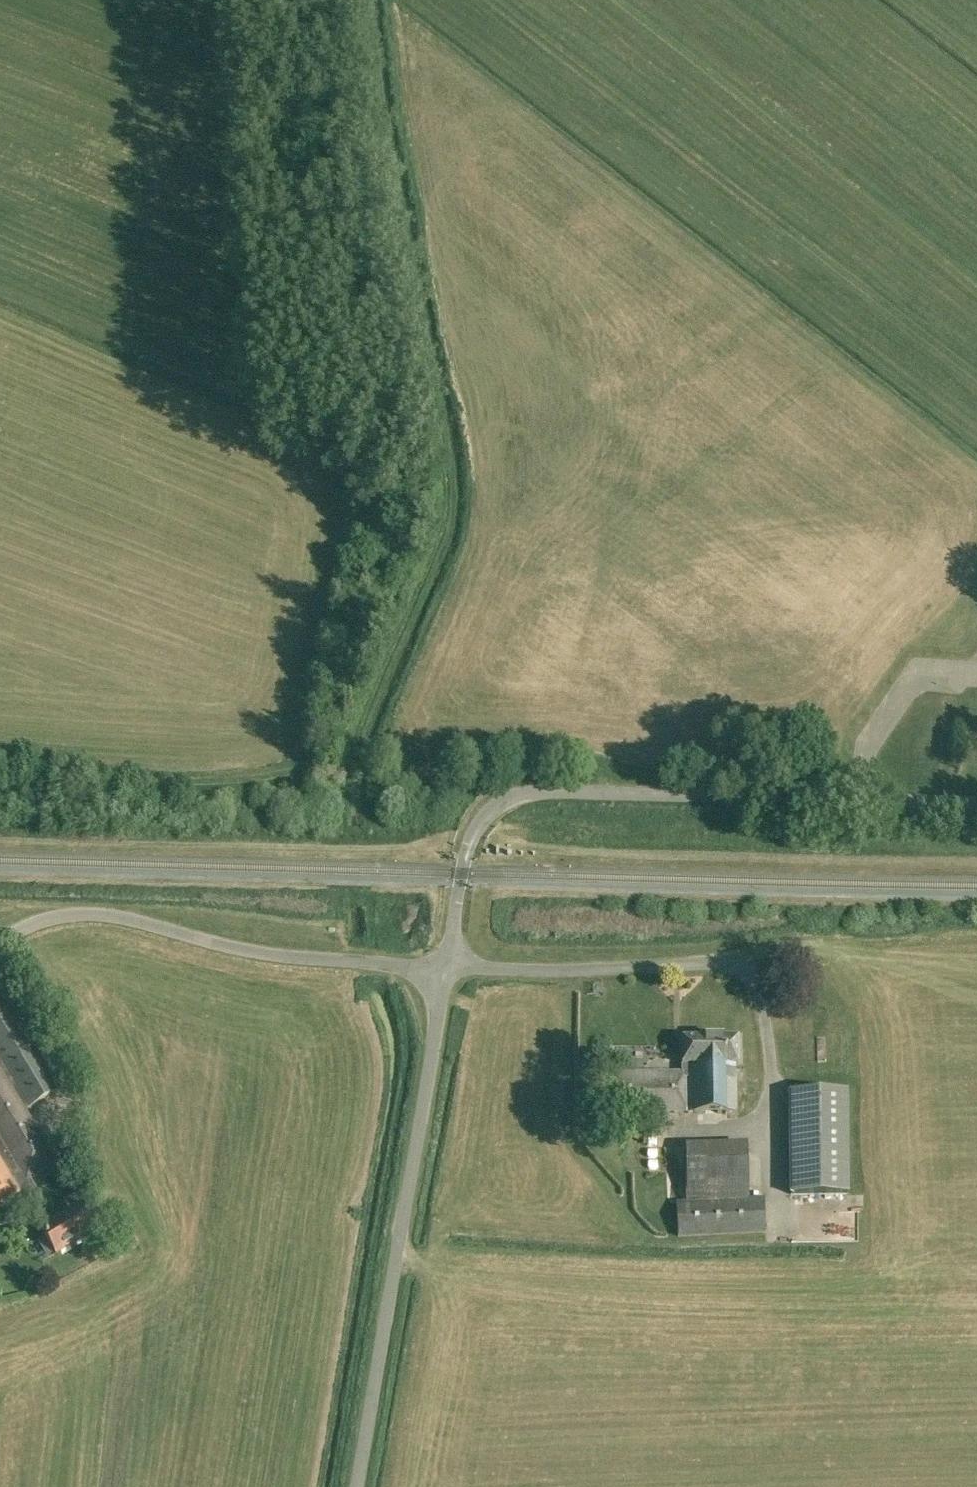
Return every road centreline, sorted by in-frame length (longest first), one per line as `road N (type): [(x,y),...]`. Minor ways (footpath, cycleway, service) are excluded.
road 1 (unclassified): [(353,1486),(432,1006),(460,872),(482,815),(507,797),(531,792),(976,797)]

